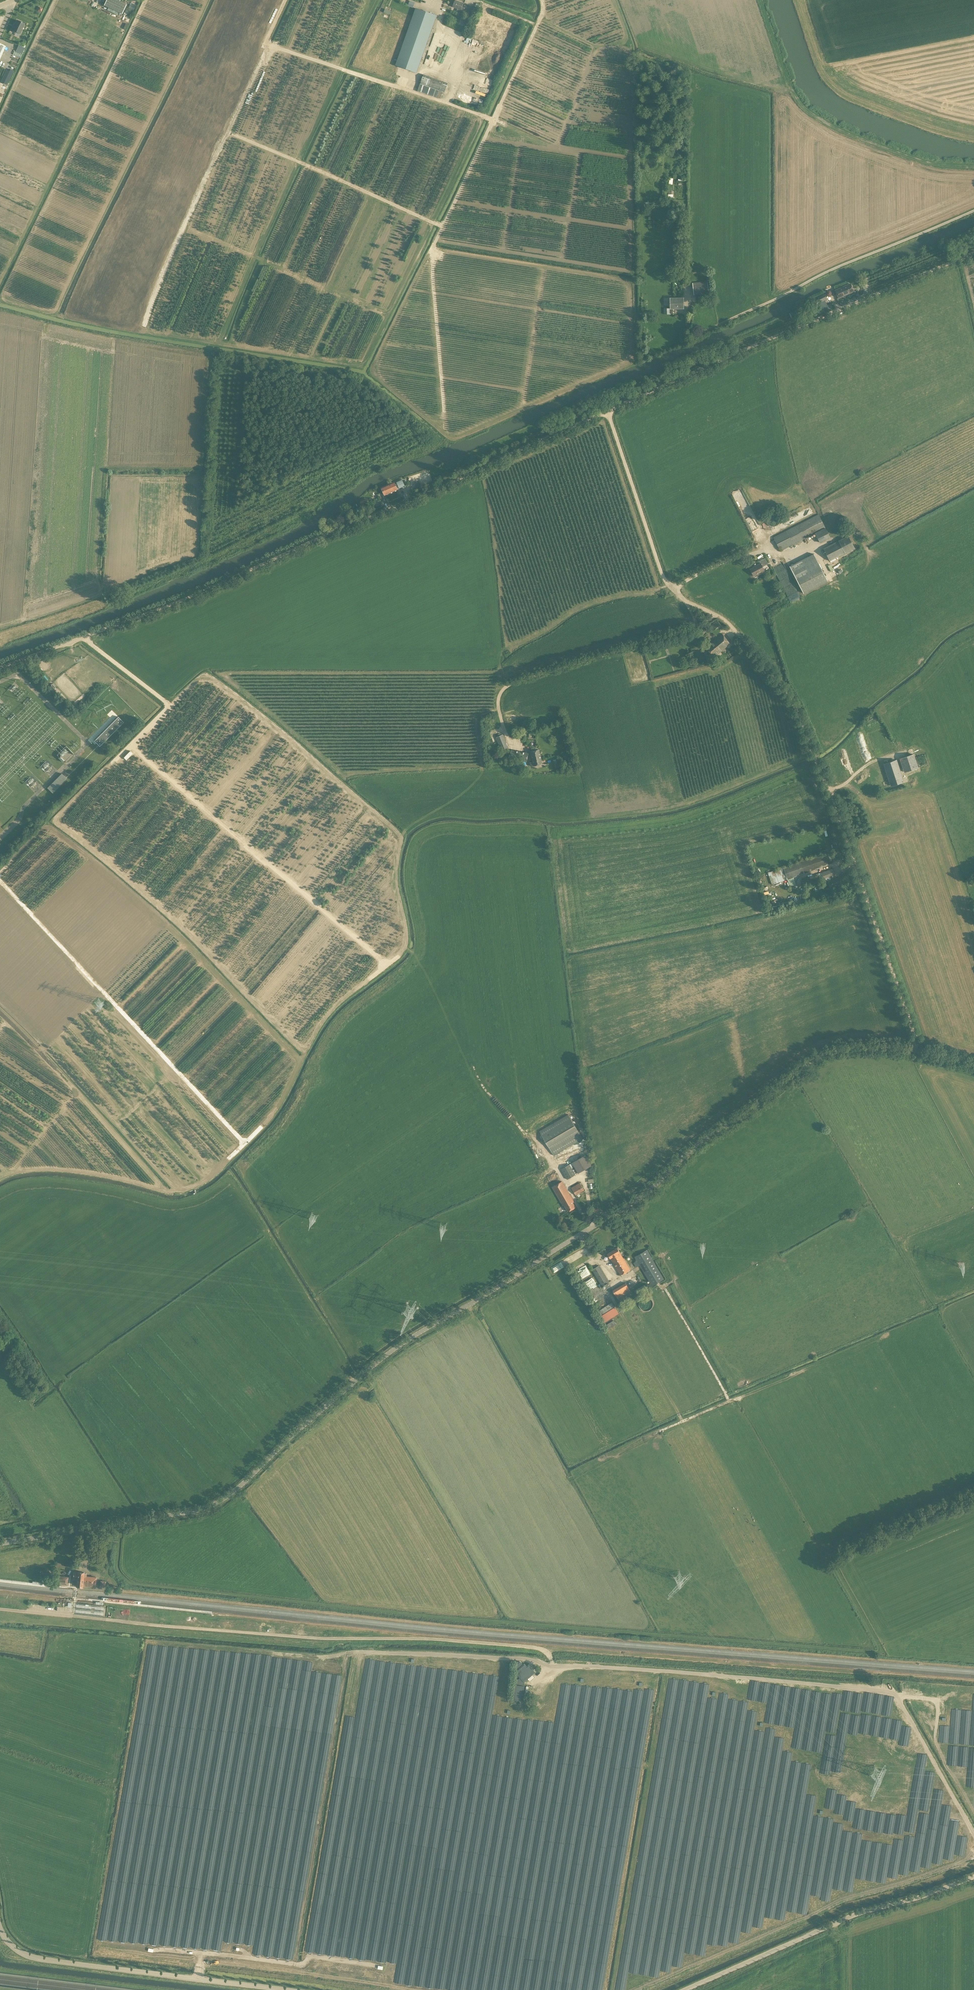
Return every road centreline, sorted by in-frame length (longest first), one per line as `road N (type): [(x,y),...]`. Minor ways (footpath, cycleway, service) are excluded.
road 1 (unclassified): [(0,1545),(217,1504),(382,1360),(636,1202),(817,1060),(871,1047),(973,1065)]
road 2 (unclassified): [(0,666),(179,602),(973,253)]
road 3 (track): [(916,1051),(796,704),(734,631)]
road 4 (track): [(551,1660),(535,1647),(108,1620)]
road 5 (track): [(685,337),(973,211)]
road 6 (unclassified): [(973,1881),(847,1921),(689,1989)]
road 7 (unclassified): [(289,1989),(44,1959),(15,1950),(0,1930)]
road 8 (track): [(607,411),(664,579),(734,631)]

